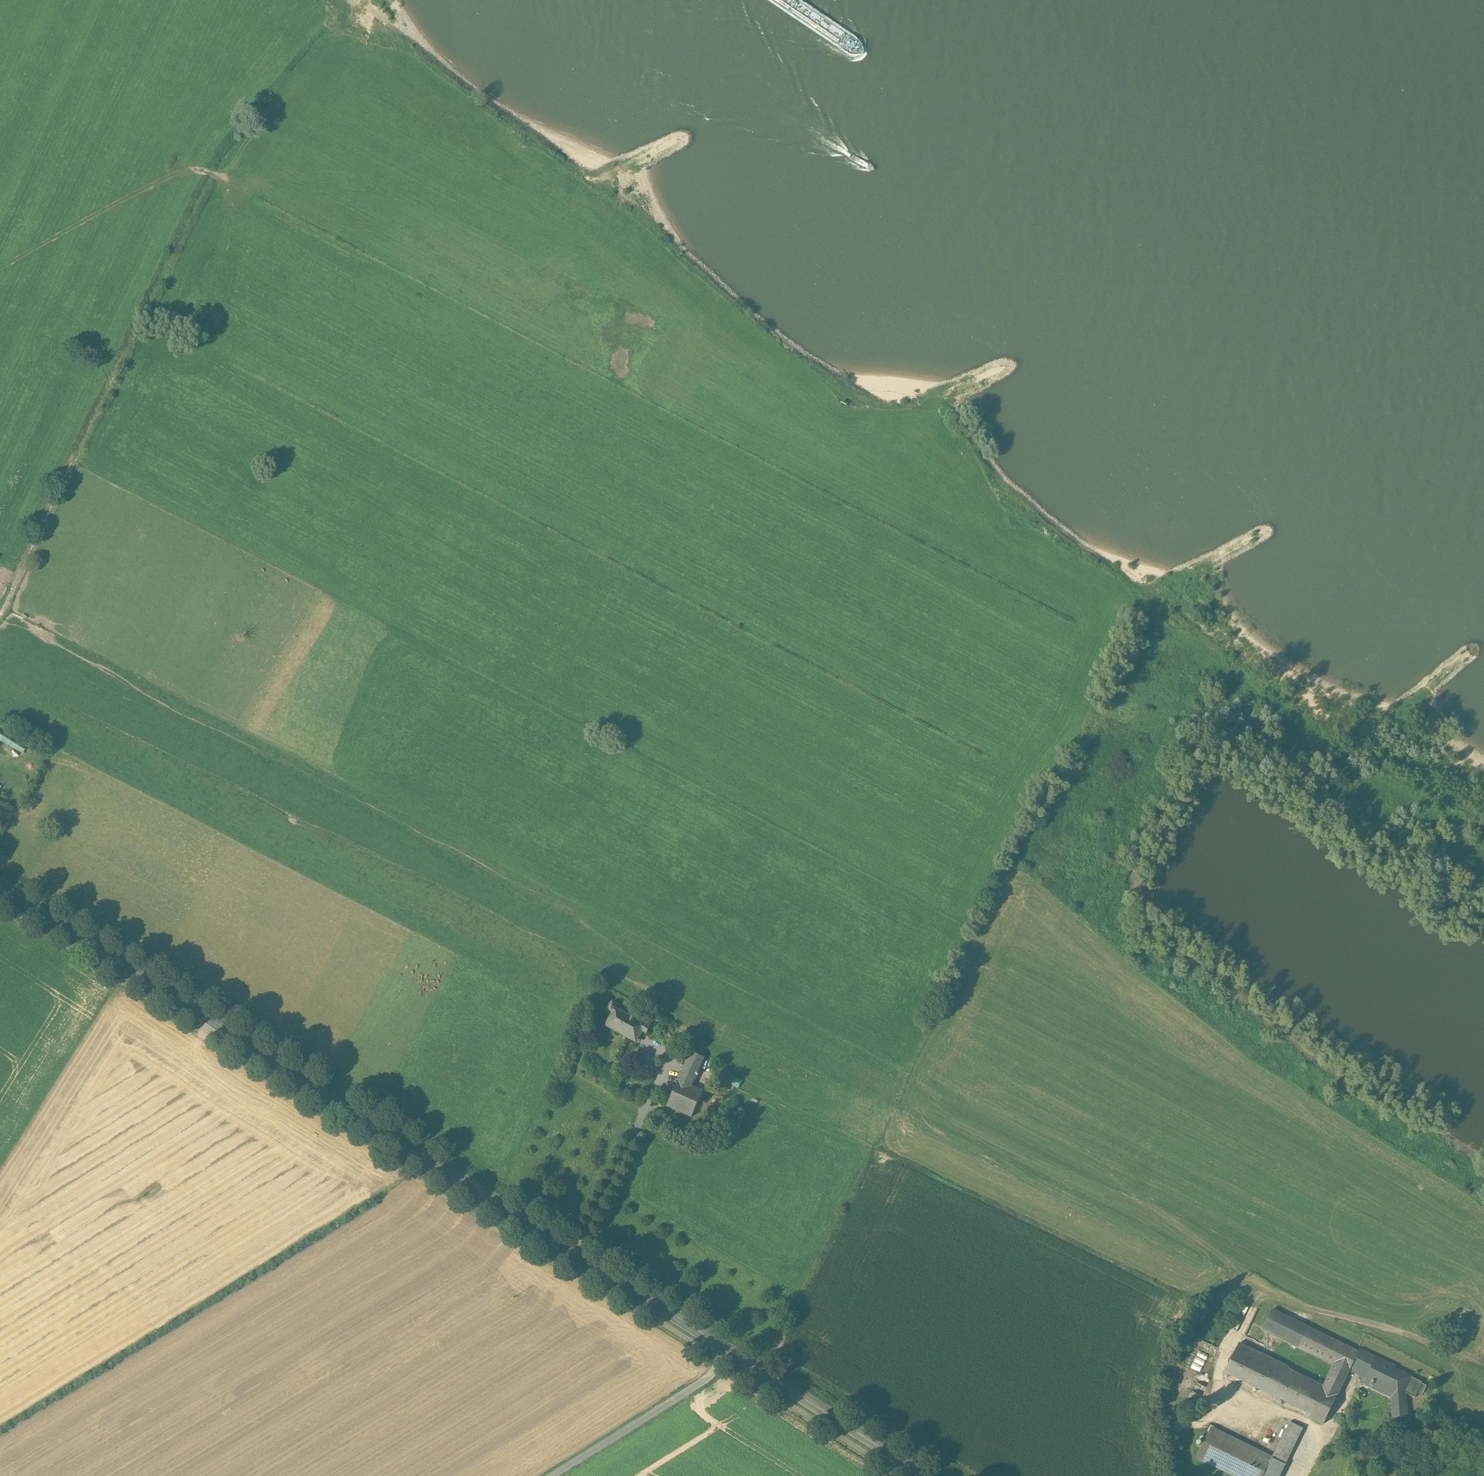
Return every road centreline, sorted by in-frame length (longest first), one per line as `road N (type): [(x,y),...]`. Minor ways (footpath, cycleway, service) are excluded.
road 1 (secondary): [(925,1475),(0,884)]
road 2 (track): [(1483,1365),(1363,1320),(1235,1290),(1186,1333),(1171,1366),(1169,1428)]

